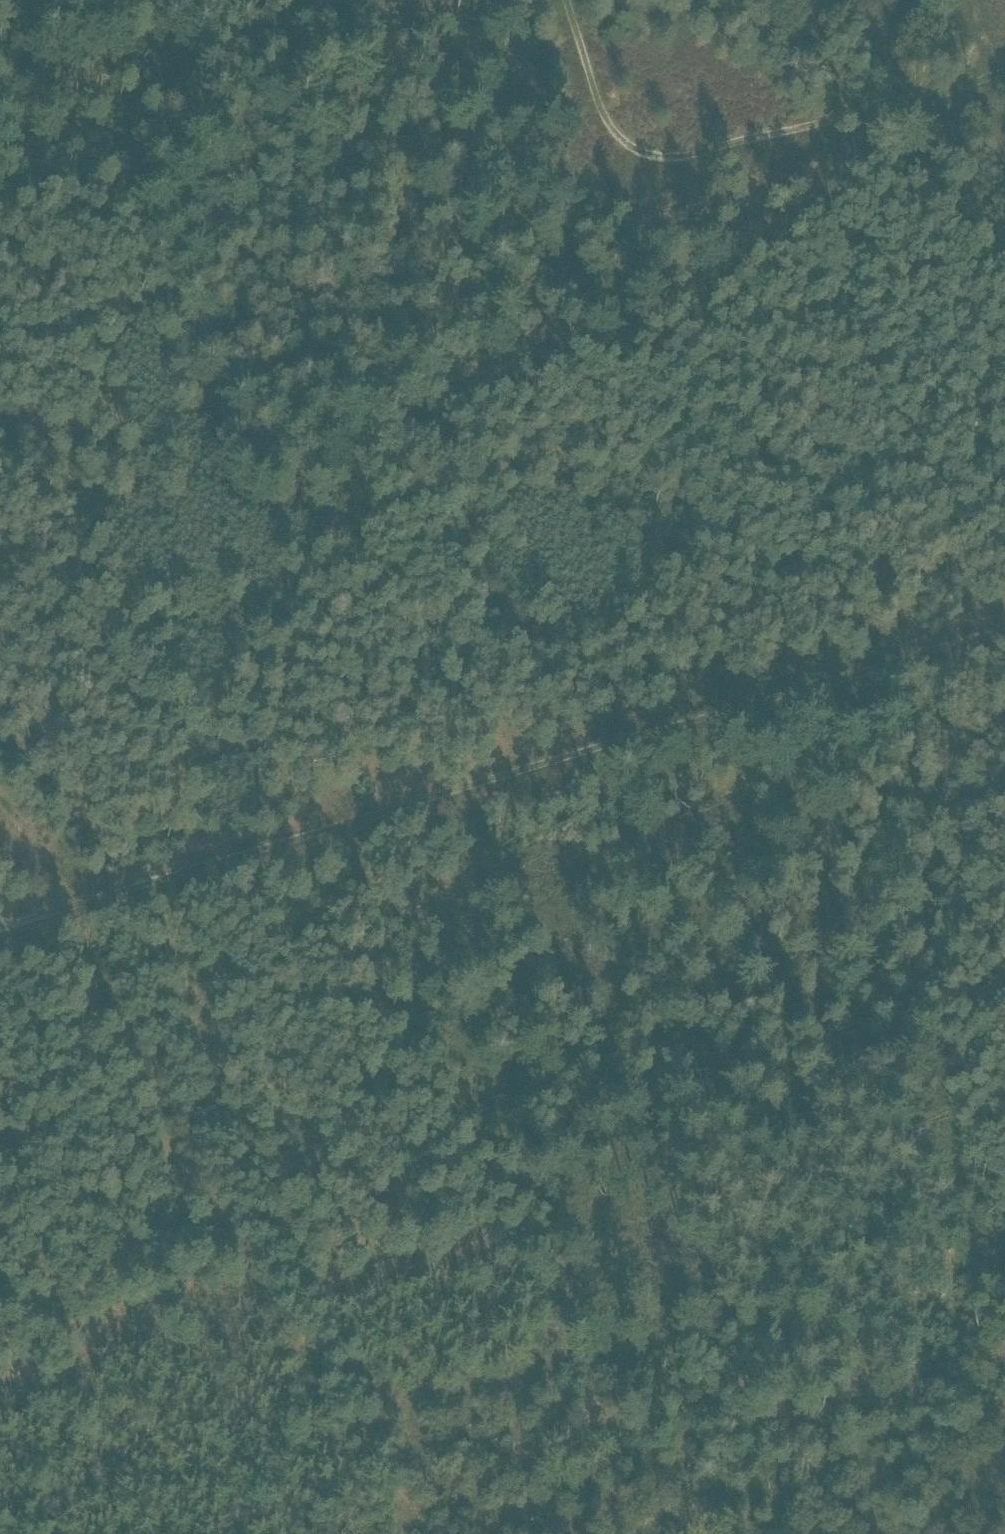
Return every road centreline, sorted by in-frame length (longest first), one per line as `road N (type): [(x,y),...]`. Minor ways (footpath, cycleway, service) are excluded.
road 1 (track): [(0,946),(1004,641)]
road 2 (track): [(557,0),(606,127),(648,145),(794,116),(1004,52)]
road 3 (track): [(0,817),(97,915)]

